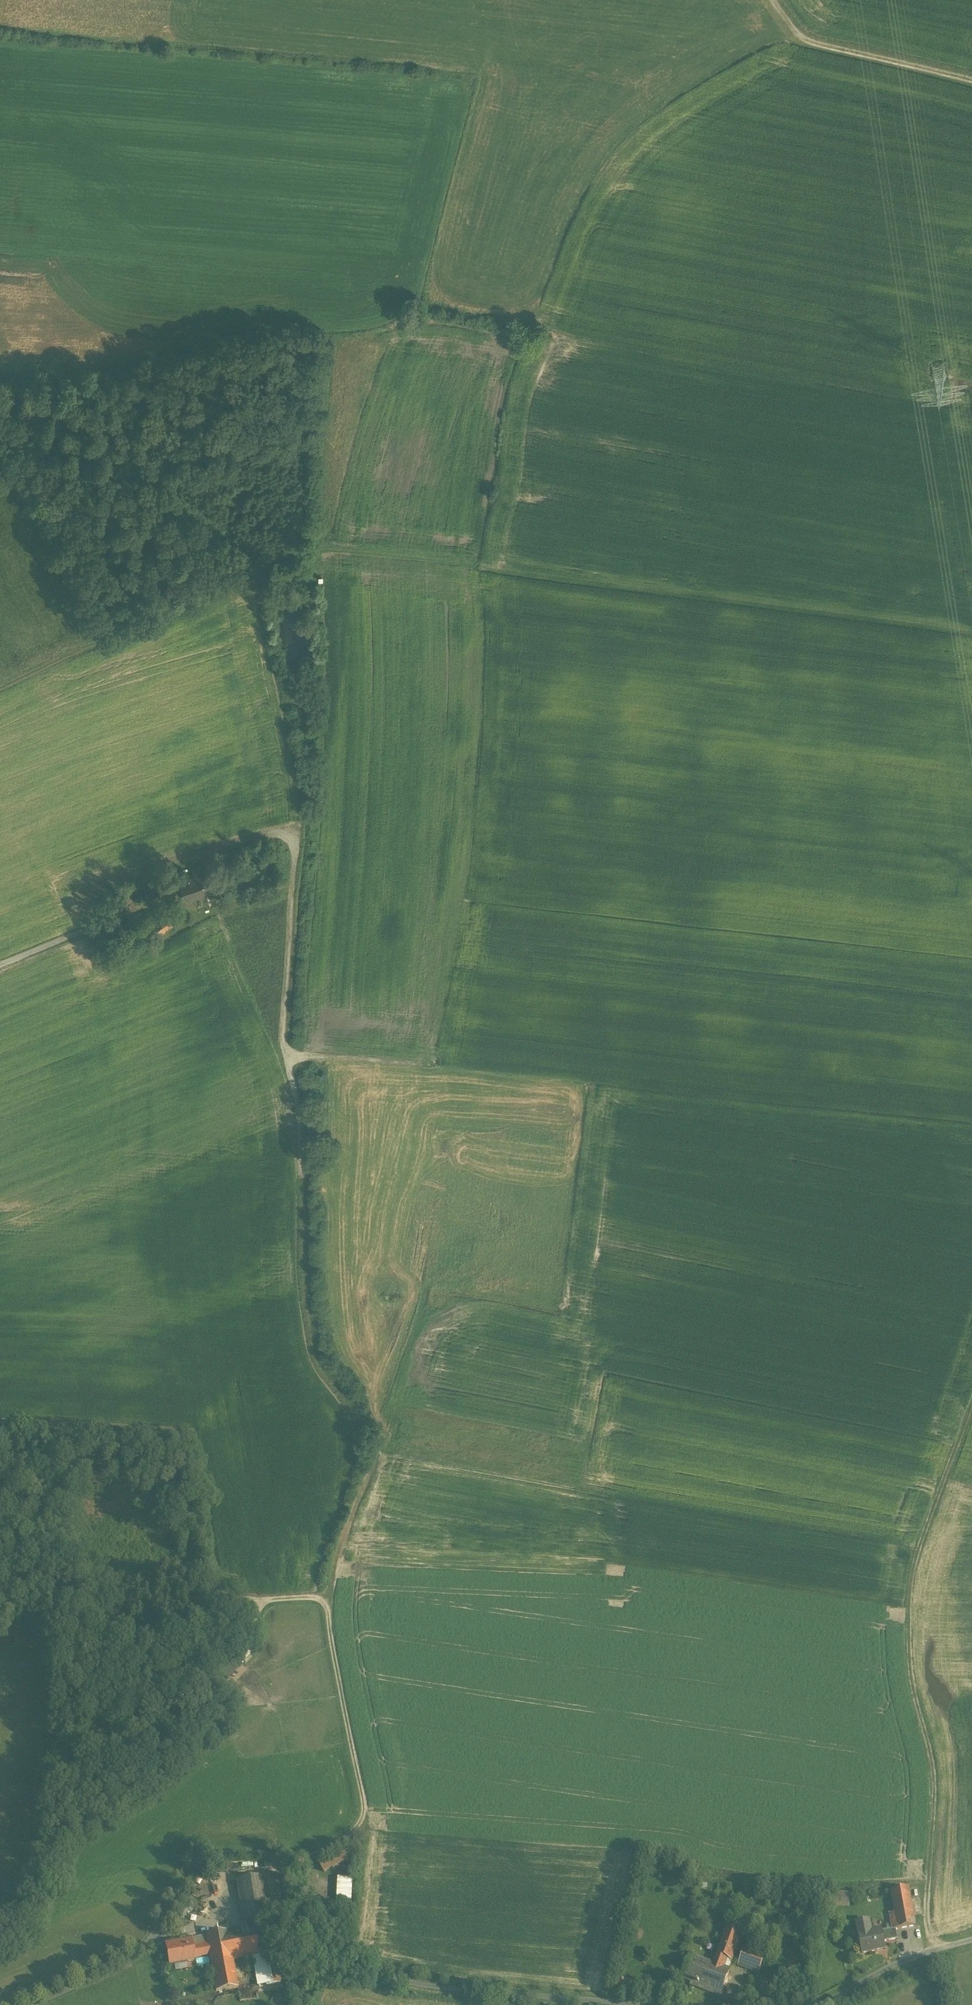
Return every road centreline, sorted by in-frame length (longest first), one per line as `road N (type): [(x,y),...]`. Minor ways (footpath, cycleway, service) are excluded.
road 1 (unclassified): [(645,2004),(439,1986),(342,1966),(301,1929),(286,1867),(252,1852),(198,1860),(151,1941),(31,2004)]
road 2 (track): [(0,1573),(144,1580),(231,1599),(324,1600),(365,1806),(348,1834),(286,1867)]
road 3 (track): [(930,1950),(935,1790),(912,1676),(910,1599),(915,1558),(971,1404)]
road 4 (track): [(0,688),(188,596),(318,545),(487,563)]
road 5 (track): [(86,931),(101,956),(120,957),(249,899),(318,886)]
road 6 (track): [(971,80),(818,44),(774,0)]
road 7 (track): [(0,964),(168,897)]
road 8 (unclassified): [(971,1938),(814,2004)]

